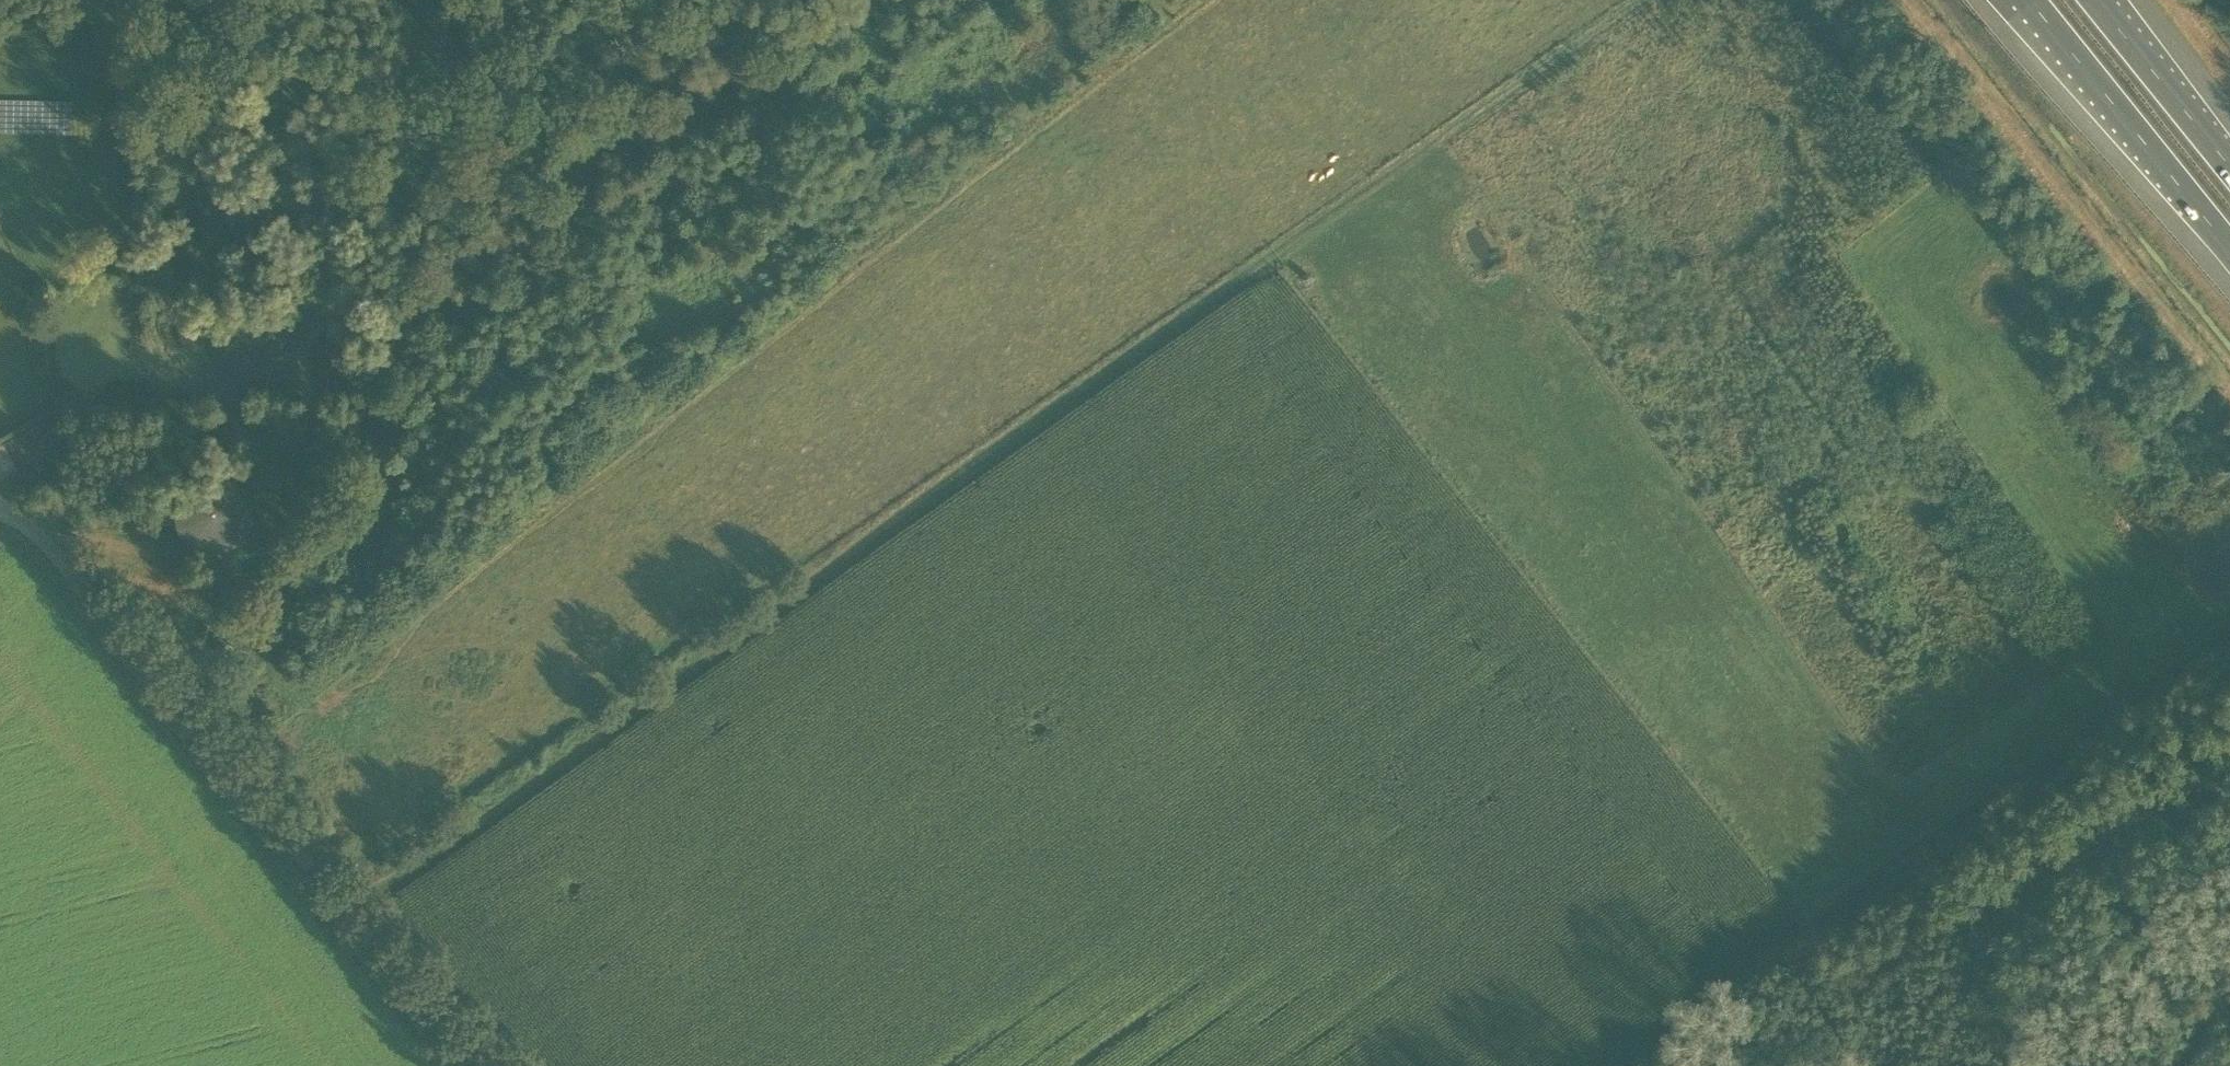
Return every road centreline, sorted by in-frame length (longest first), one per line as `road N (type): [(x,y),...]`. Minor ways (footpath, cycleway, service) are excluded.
road 1 (unclassified): [(470,1065),(57,555),(0,507)]
road 2 (motorway): [(2030,0),(2229,248)]
road 3 (motorway): [(2229,168),(2095,0)]

